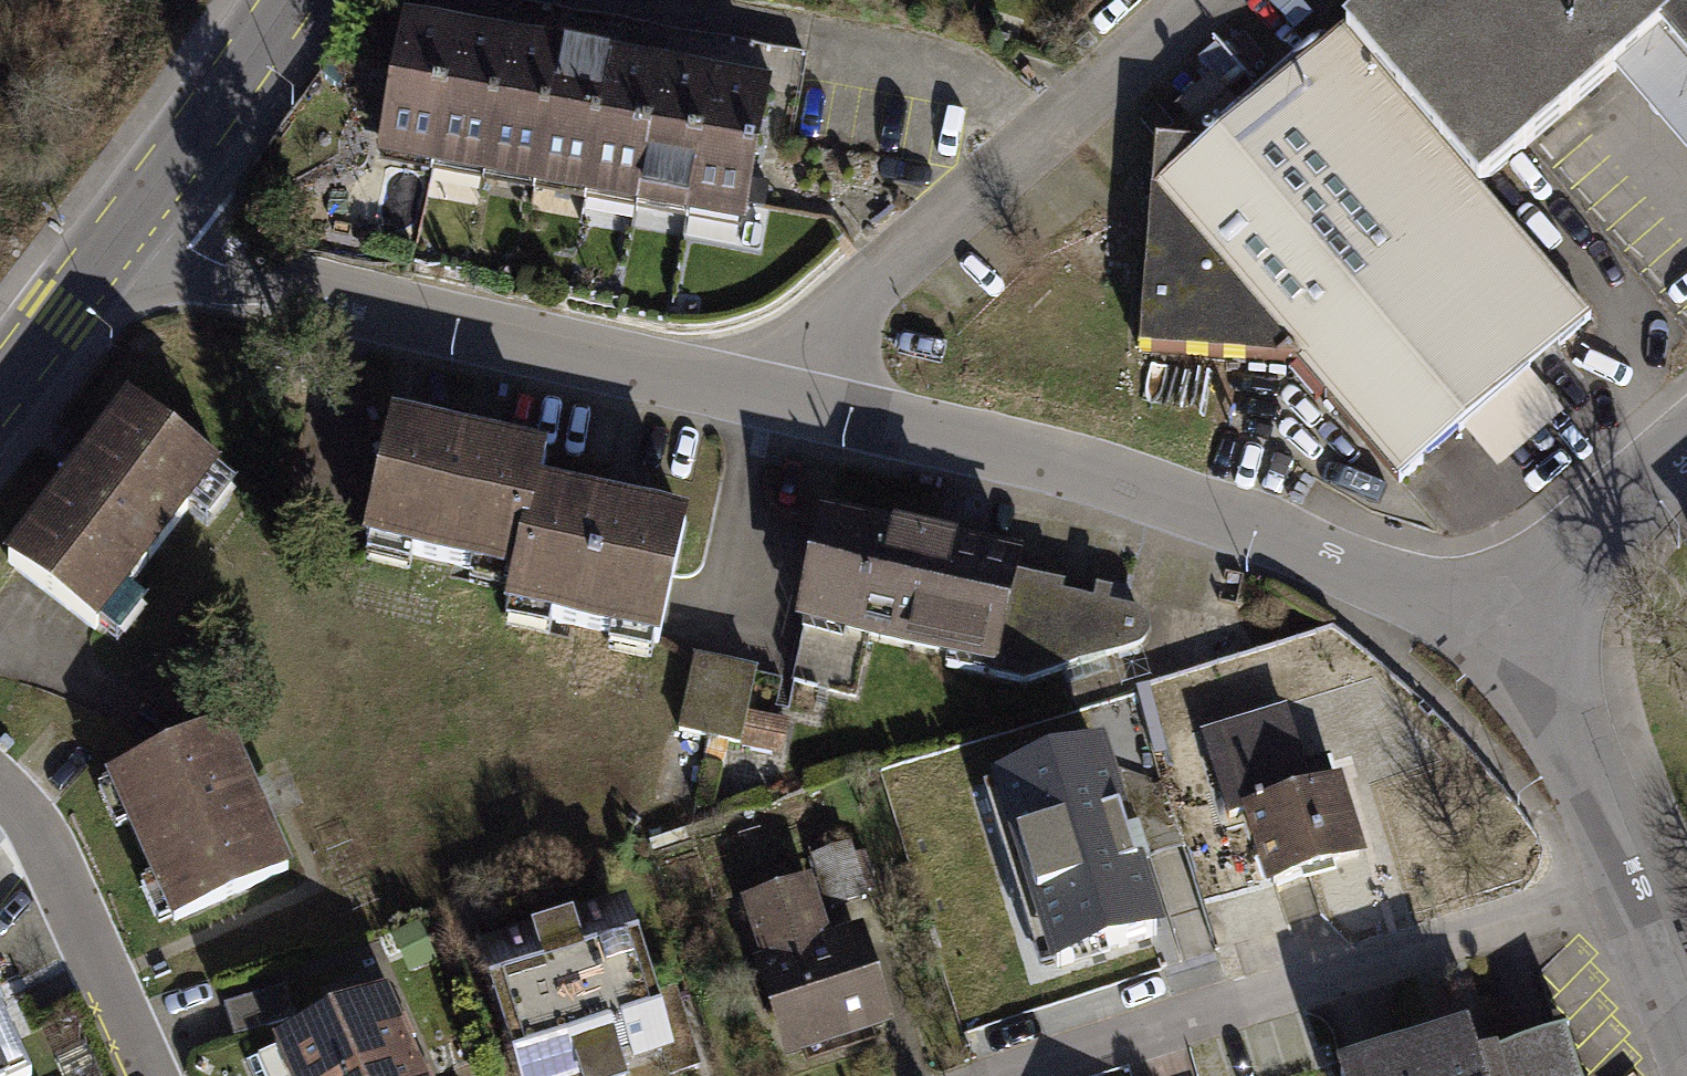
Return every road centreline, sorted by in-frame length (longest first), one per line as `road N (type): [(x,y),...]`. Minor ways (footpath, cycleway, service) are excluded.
road 1 (residential): [(1510,627),(1327,547),(792,391)]
road 2 (residential): [(792,391),(250,278),(132,226)]
road 3 (residential): [(1045,1075),(1629,896)]
road 4 (residential): [(792,391),(809,333),(1182,0)]
road 5 (residential): [(0,792),(22,811),(148,1075)]
road 6 (residential): [(1629,896),(1574,746),(1510,627)]
road 7 (tertiary): [(285,0),(132,226)]
road 8 (residential): [(1510,627),(1686,461)]
road 9 (tertiary): [(132,226),(0,393)]
road 10 (residential): [(1686,1050),(1629,896)]

